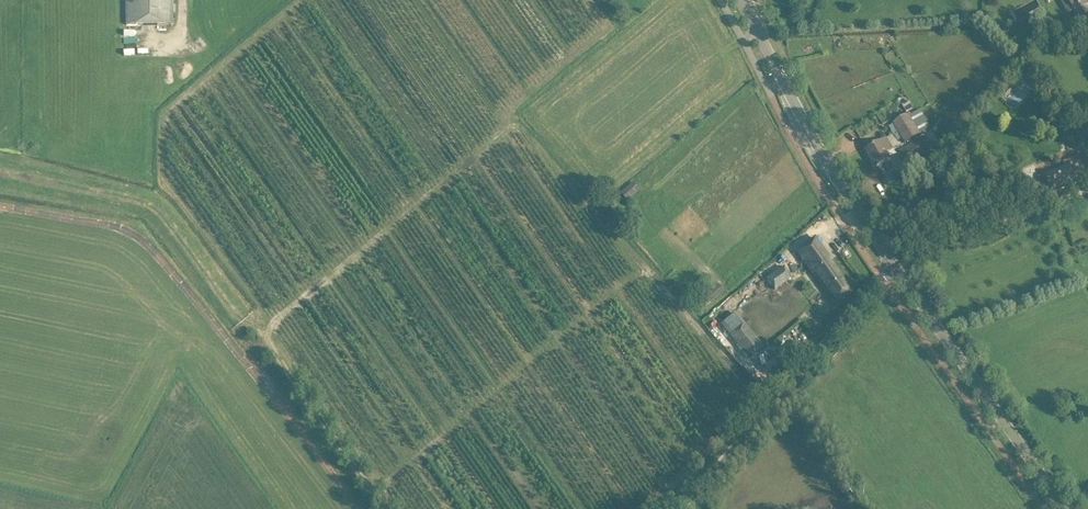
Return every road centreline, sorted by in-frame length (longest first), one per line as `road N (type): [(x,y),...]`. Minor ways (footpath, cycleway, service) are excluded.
road 1 (unclassified): [(679,508),(896,267)]
road 2 (tertiary): [(896,267),(832,170),(740,0)]
road 3 (tertiary): [(1065,508),(896,267)]
road 4 (track): [(387,508),(263,330)]
road 5 (track): [(880,245),(978,230),(1087,187)]

